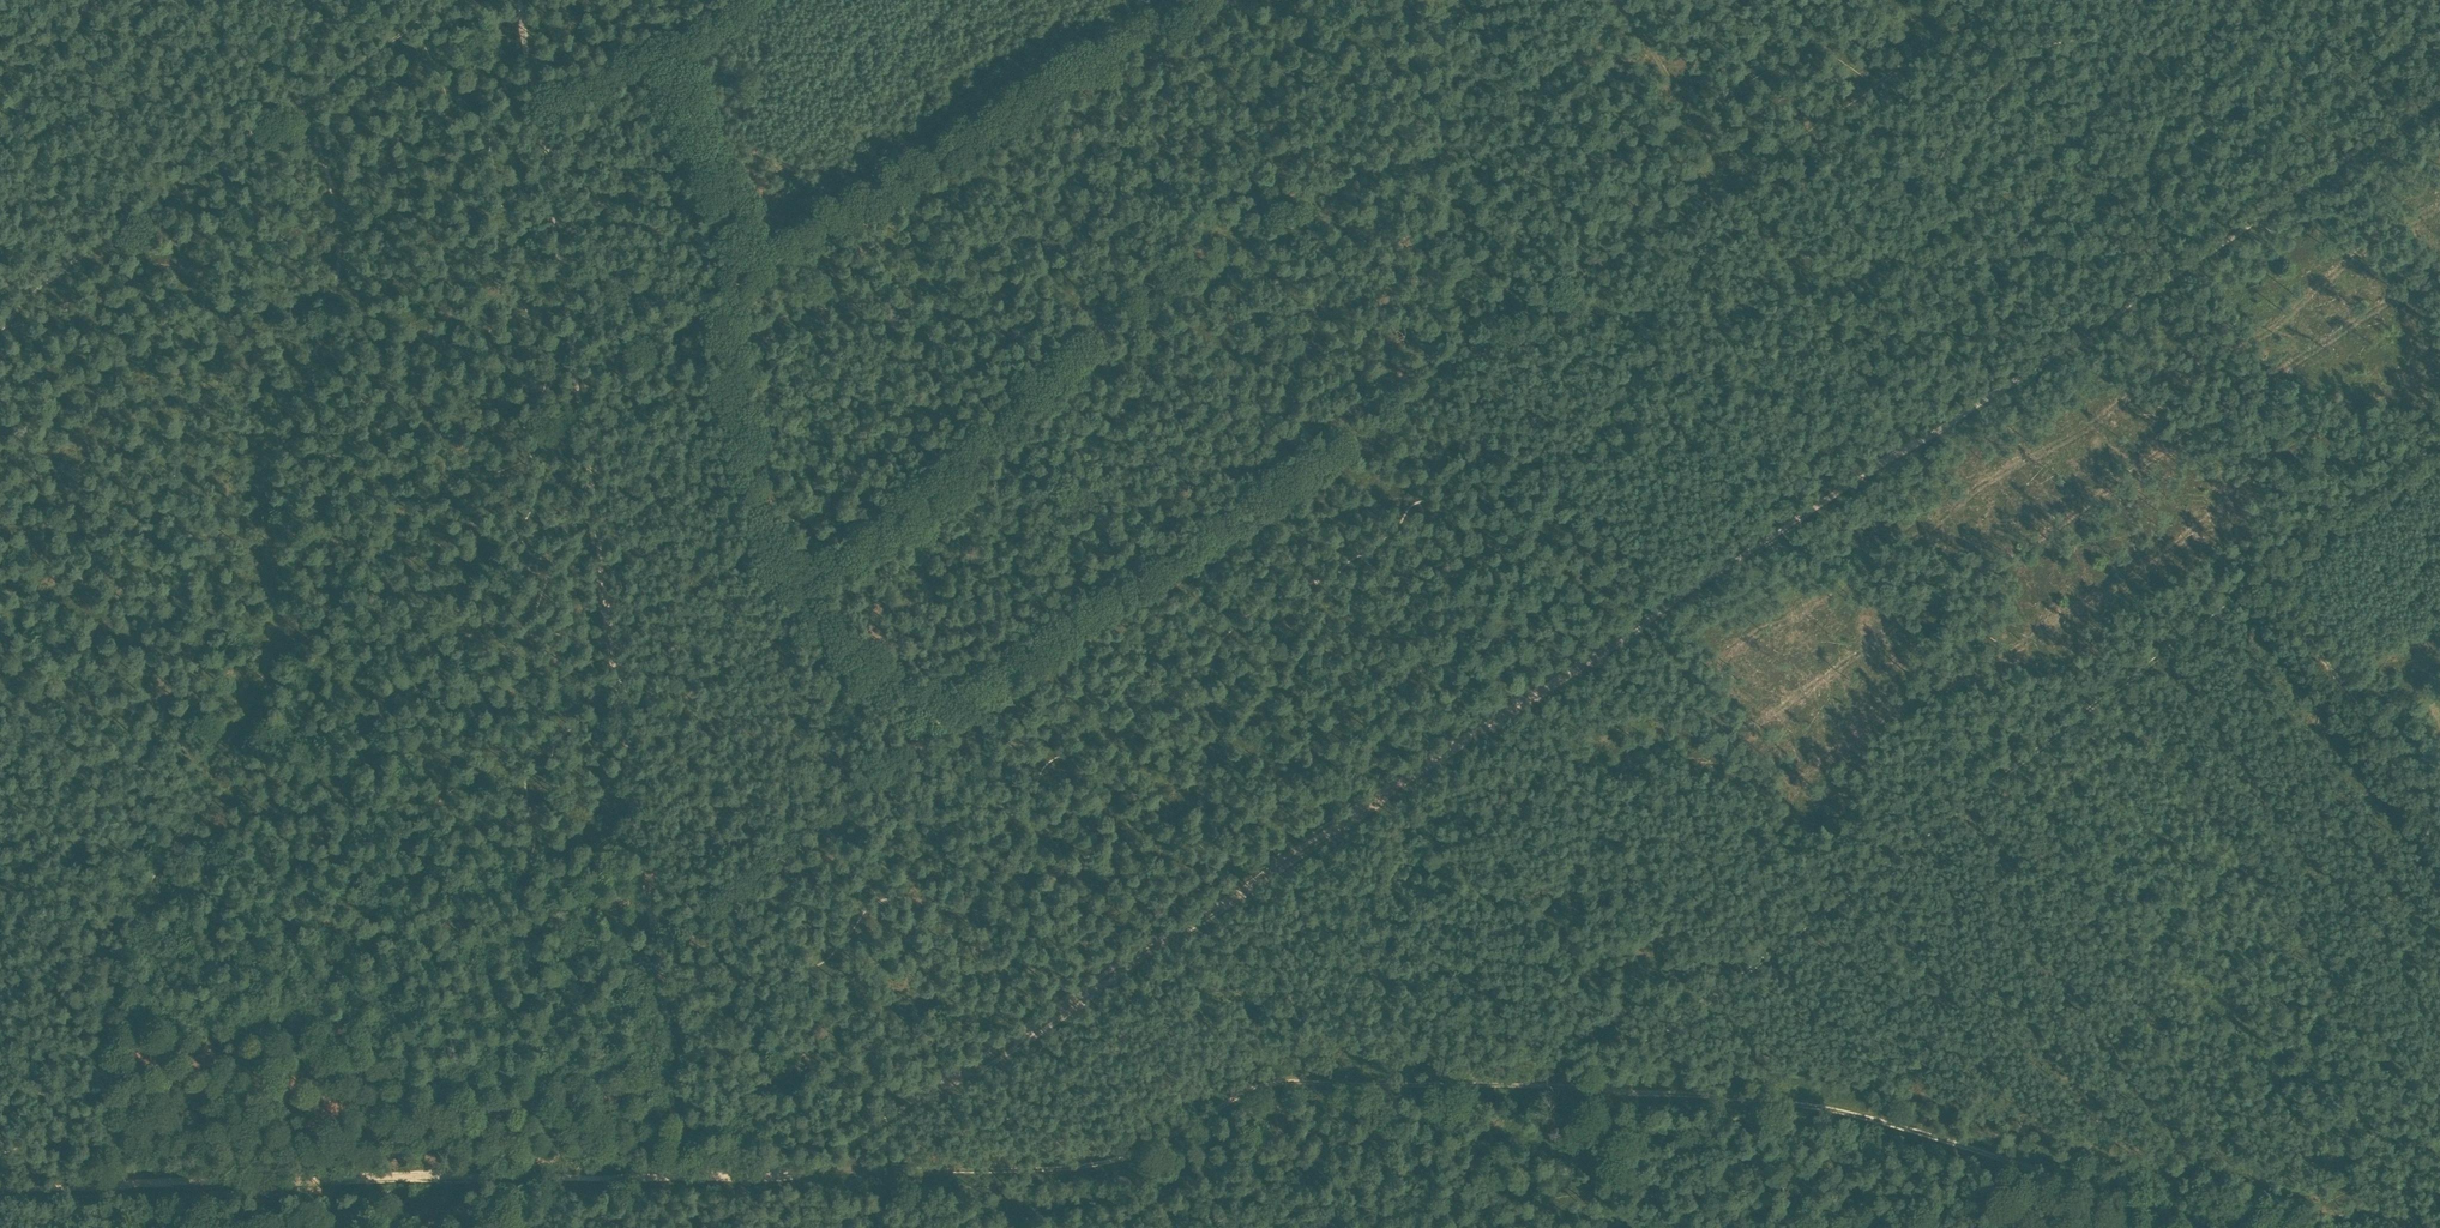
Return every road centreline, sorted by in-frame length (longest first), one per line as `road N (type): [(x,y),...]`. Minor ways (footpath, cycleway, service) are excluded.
road 1 (track): [(2439,89),(804,1172),(119,1184),(107,1049),(117,972),(225,749),(259,702),(269,667),(267,431),(324,333),(341,281),(340,208),(296,100)]
road 2 (track): [(1995,0),(932,716),(655,942)]
road 3 (track): [(804,1172),(1070,1166),(1146,1146),(1230,1099),(1273,1087),(1471,1077),(1700,1089),(1912,1120),(2301,1227)]
road 4 (track): [(1582,1083),(2439,444)]
road 5 (track): [(1192,0),(753,257),(736,393),(744,471),(764,532),(813,618),(861,666),(932,716)]
road 6 (track): [(655,942),(515,0)]
road 7 (track): [(445,0),(48,277),(0,335)]
road 8 (track): [(1730,178),(1907,441)]
road 9 (track): [(235,738),(143,737),(65,722),(0,690)]
road 10 (track): [(655,942),(691,1175)]
road 11 (track): [(531,107),(741,0)]
road 12 (track): [(658,44),(753,257)]
road 13 (track): [(1613,0),(1732,176)]

